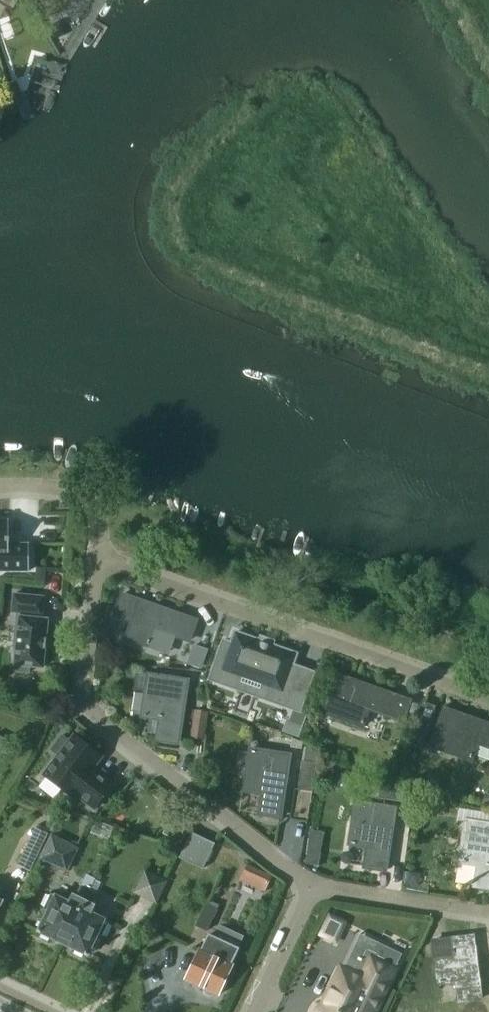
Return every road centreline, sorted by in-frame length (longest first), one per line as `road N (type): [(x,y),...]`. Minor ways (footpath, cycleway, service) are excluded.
road 1 (residential): [(313,888),(85,708),(96,562)]
road 2 (residential): [(96,562),(488,704)]
road 3 (residential): [(488,912),(313,888)]
road 4 (residential): [(0,489),(75,497),(89,511),(96,562)]
road 5 (residential): [(255,1011),(313,888)]

